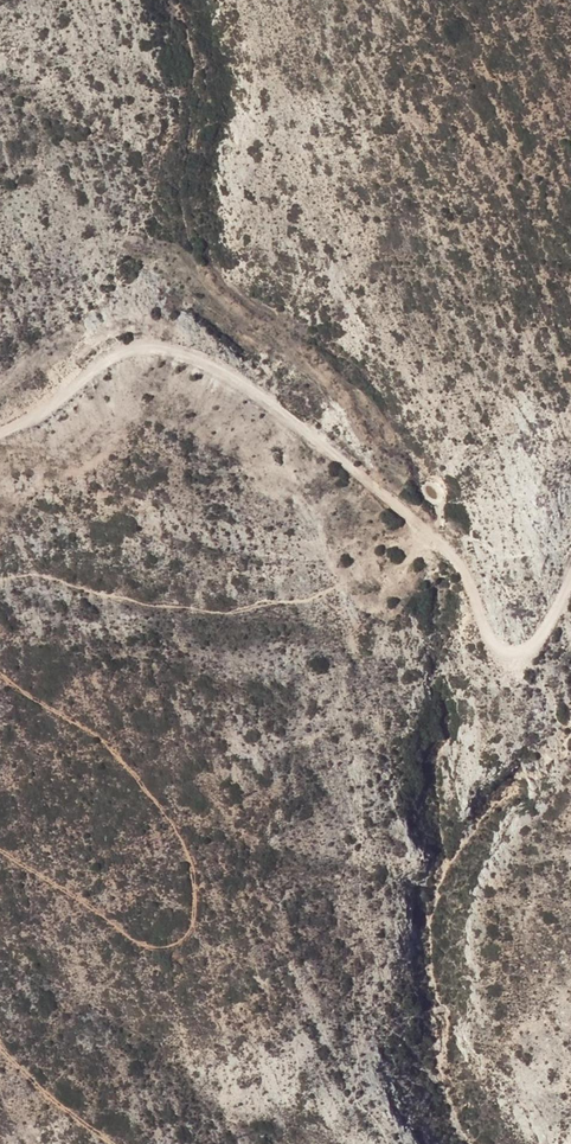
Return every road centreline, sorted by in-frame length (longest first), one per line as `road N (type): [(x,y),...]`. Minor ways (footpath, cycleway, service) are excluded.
road 1 (track): [(0,433),(33,419),(116,352),(155,339),(175,343),(455,541),(477,614),(497,646),(537,640),(570,573)]
road 2 (track): [(0,853),(63,880),(148,938),(178,935),(192,902),(177,824),(144,771),(0,661)]
road 3 (track): [(0,578),(33,568),(149,597),(274,599),(455,541)]
road 4 (track): [(114,1143),(87,1113),(48,1095),(0,1043)]

